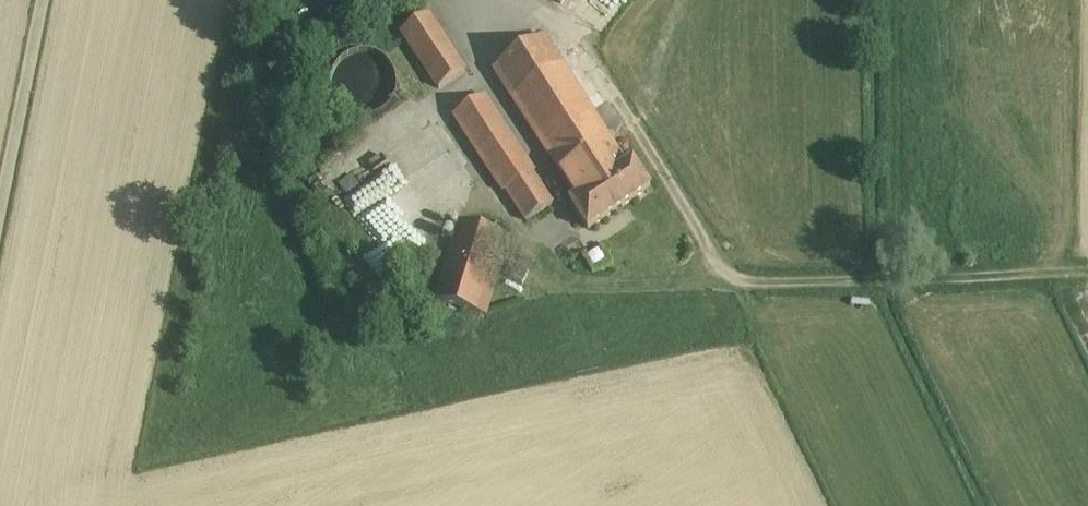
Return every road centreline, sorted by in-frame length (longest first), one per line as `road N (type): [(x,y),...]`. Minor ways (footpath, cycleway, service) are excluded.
road 1 (track): [(1070,272),(734,282),(715,264),(576,33),(509,0)]
road 2 (track): [(734,282),(582,285),(547,264),(482,186),(442,119),(448,98),(474,80),(487,0)]
road 3 (unclassified): [(39,0),(0,199)]

